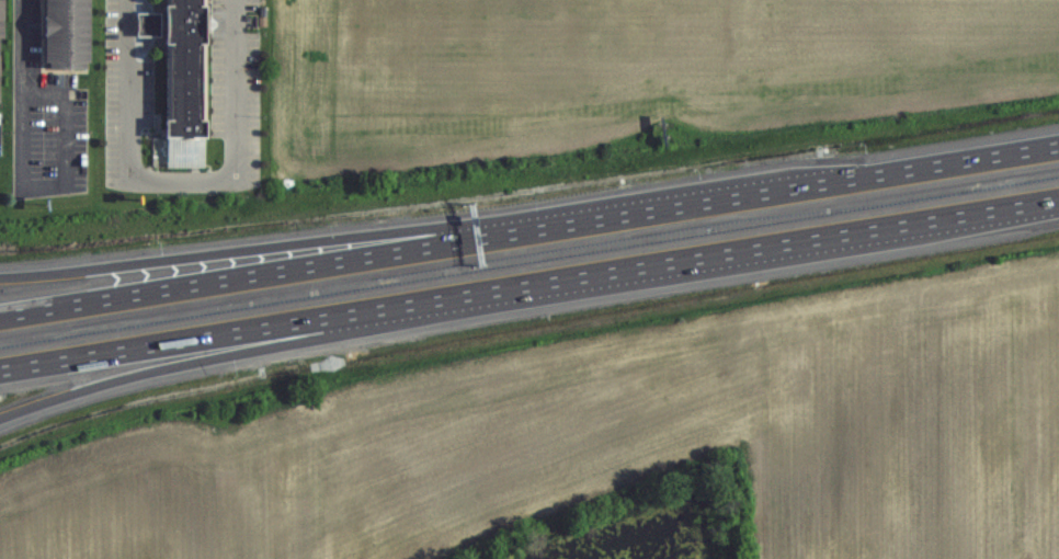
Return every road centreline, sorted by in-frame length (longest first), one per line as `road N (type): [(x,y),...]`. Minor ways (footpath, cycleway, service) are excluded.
road 1 (motorway): [(0,374),(1058,205)]
road 2 (motorway): [(1058,143),(0,311)]
road 3 (motorway): [(470,236),(413,231),(0,276)]
road 4 (motorway): [(0,418),(106,381),(292,342),(366,317)]

